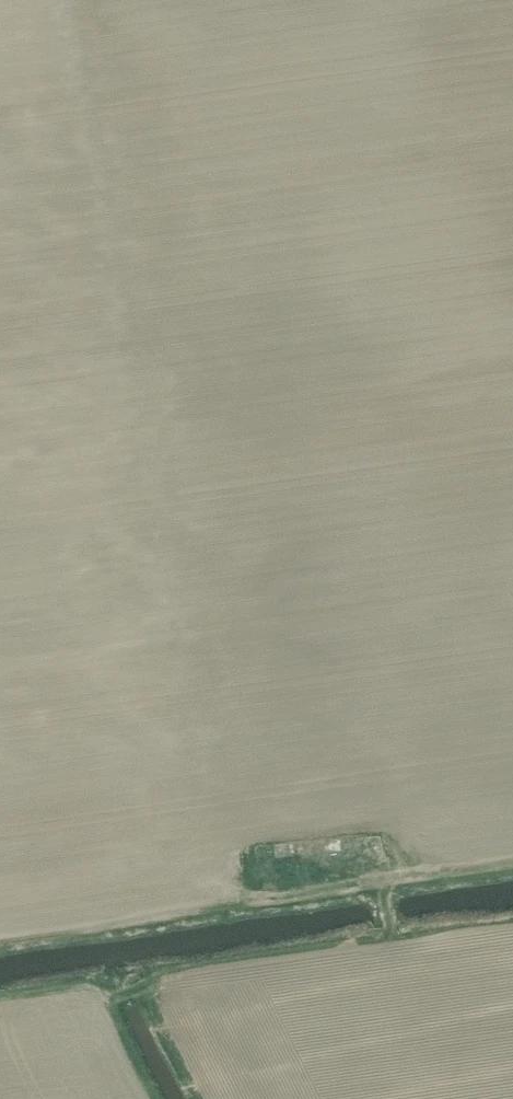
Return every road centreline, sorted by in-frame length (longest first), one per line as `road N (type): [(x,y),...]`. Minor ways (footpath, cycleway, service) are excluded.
road 1 (track): [(512,857),(0,941)]

